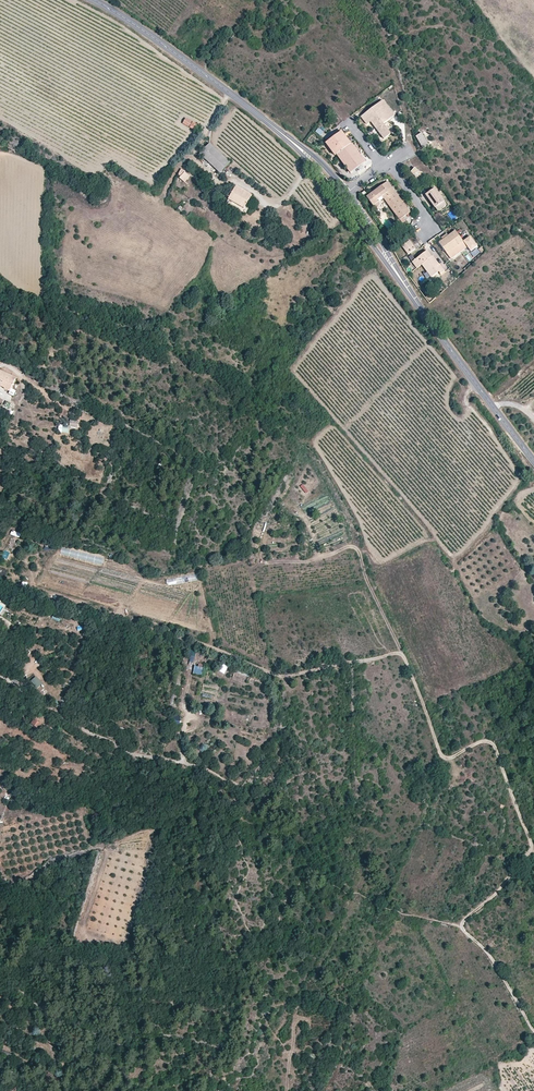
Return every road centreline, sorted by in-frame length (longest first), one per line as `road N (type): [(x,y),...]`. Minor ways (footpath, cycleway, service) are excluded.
road 1 (track): [(533,1029),(488,951),(461,926),(532,848),(494,744),(442,757),(404,652),(275,679)]
road 2 (tertiary): [(533,462),(343,195)]
road 3 (tertiary): [(343,195),(243,102),(93,0)]
road 4 (track): [(228,781),(207,768),(135,755),(0,676)]
road 5 (track): [(404,652),(356,547),(294,562)]

